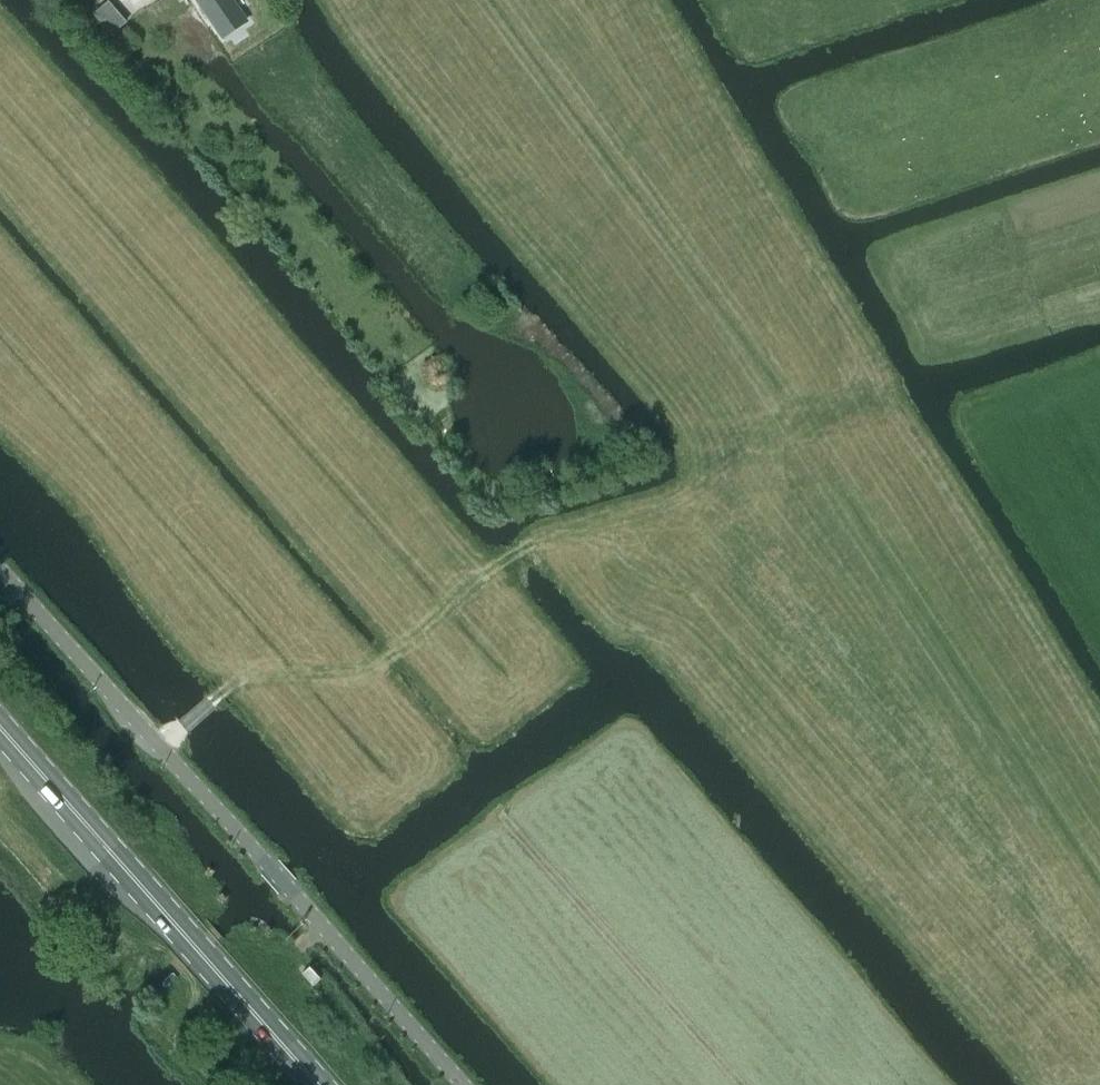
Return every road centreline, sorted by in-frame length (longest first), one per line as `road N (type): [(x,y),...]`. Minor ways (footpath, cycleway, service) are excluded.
road 1 (track): [(233,686),(378,669),(539,539),(740,463),(832,304),(642,0)]
road 2 (unclassified): [(0,570),(462,1084)]
road 3 (primary): [(319,1084),(0,727)]

